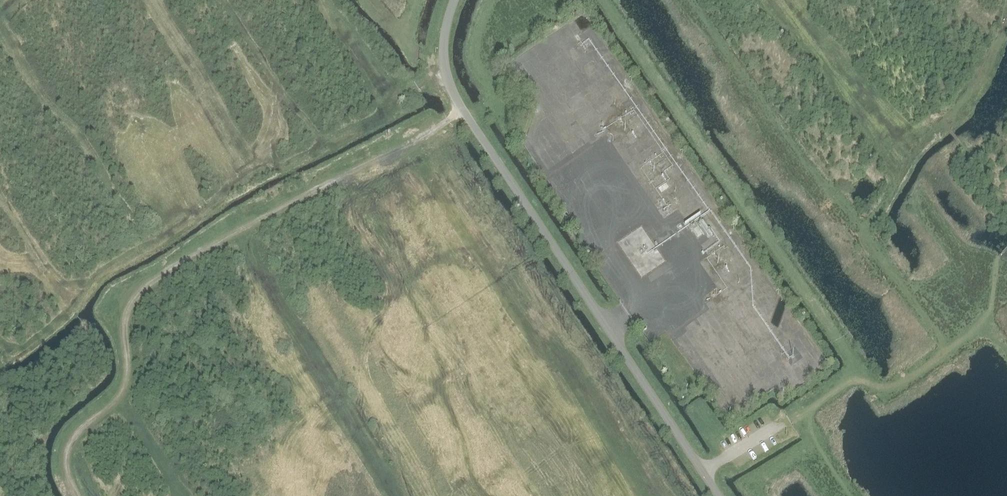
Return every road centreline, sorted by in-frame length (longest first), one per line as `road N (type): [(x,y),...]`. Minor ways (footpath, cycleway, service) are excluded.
road 1 (track): [(462,108),(413,143),(150,281),(126,320),(125,386),(66,455),(73,495)]
road 2 (unclassified): [(718,495),(451,89),(444,47),(454,0)]
road 3 (track): [(948,349),(688,0)]
road 4 (track): [(778,425),(847,381),(895,384),(988,326),(998,258)]
road 5 (track): [(1006,29),(977,90),(943,119),(1006,205)]
road 6 (track): [(943,119),(861,231)]

